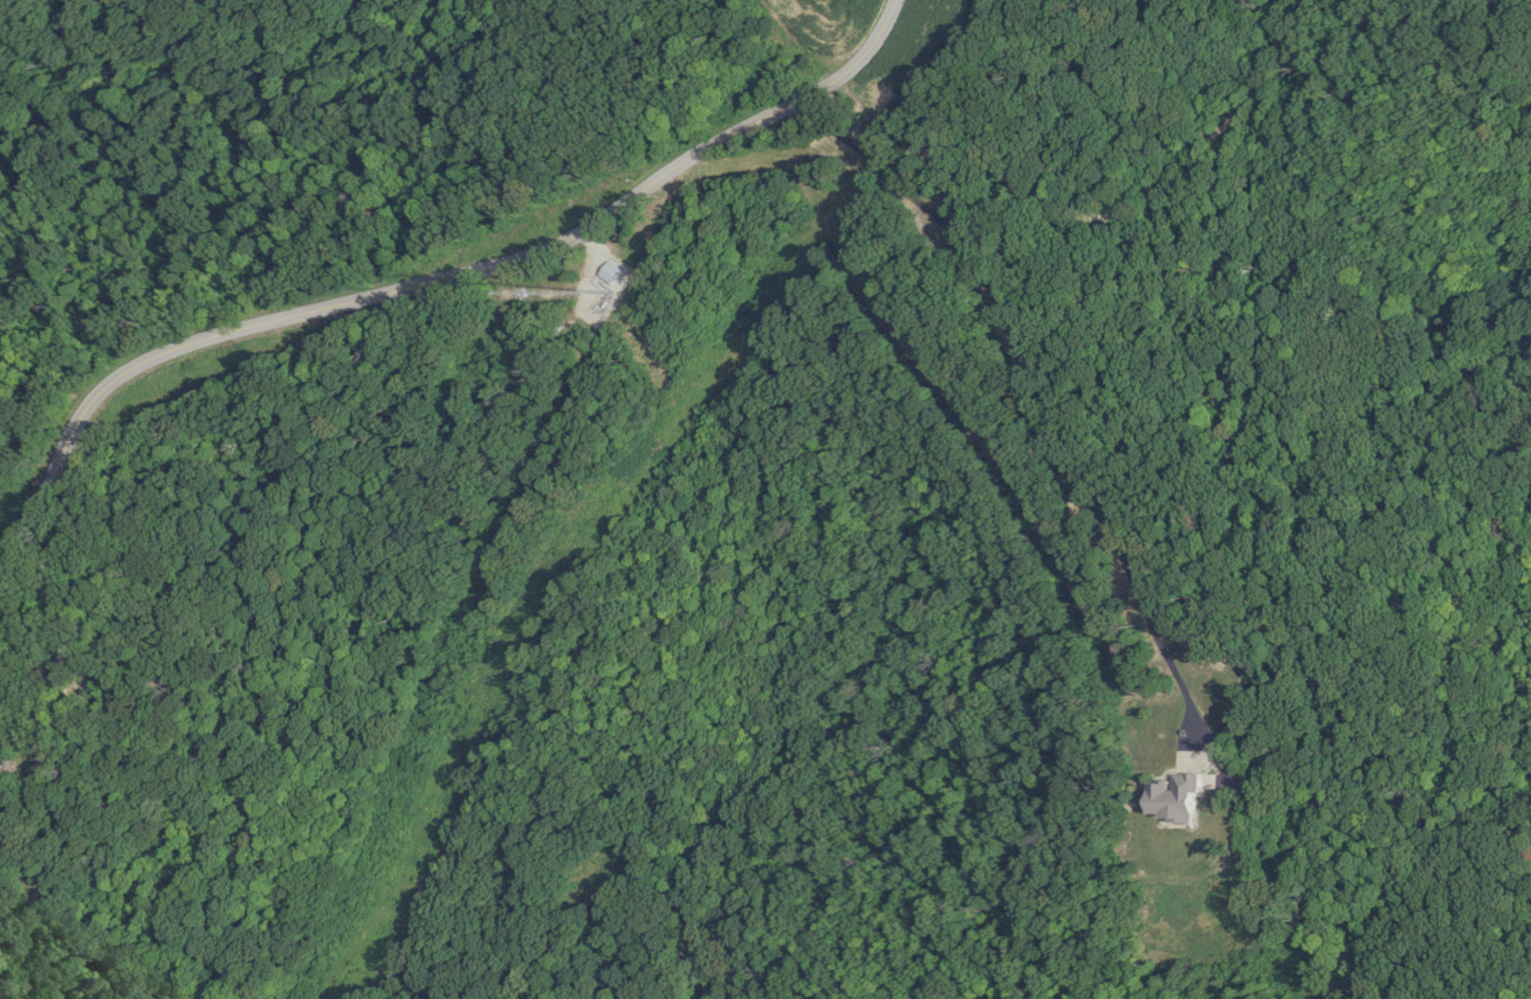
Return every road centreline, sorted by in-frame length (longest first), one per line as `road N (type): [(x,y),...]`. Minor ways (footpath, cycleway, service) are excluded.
road 1 (residential): [(0,576),(72,433),(121,377),(251,327),(573,235),(850,68),(875,44),(898,0)]

